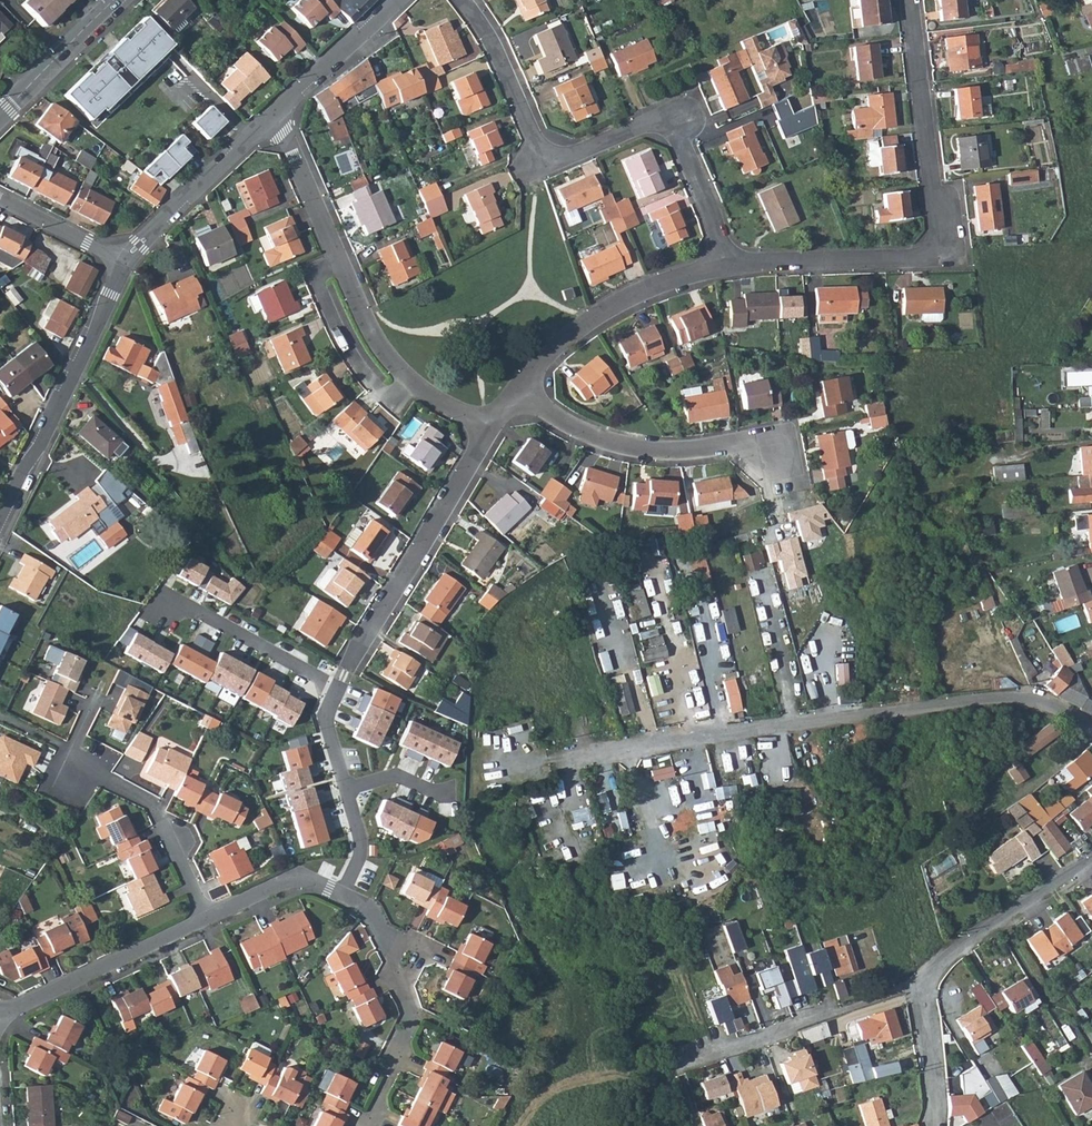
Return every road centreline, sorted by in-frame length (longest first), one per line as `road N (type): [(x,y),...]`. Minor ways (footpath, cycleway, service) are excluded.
road 1 (residential): [(512,762),(717,729),(1010,697),(1091,728)]
road 2 (residential): [(910,0),(939,232),(932,250),(915,259),(729,264)]
road 3 (residential): [(275,115),(389,360),(417,389),(488,427)]
road 4 (residential): [(345,790),(326,725),(340,686),(187,605),(165,608)]
road 5 (residential): [(126,262),(0,517)]
road 6 (residential): [(206,915),(175,840),(152,807),(81,771),(70,750),(96,698)]
road 7 (residential): [(516,394),(610,441),(678,451),(757,446),(779,462)]
road 8 (residential): [(729,264),(685,146),(665,126),(640,125),(577,154),(549,157)]
road 9 (residential): [(488,427),(351,663)]
road 10 (residential): [(343,896),(367,906),(386,935),(386,976),(409,1021),(373,1125)]
road 11 (residential): [(729,264),(649,290),(586,326),(516,394)]
road 12 (residential): [(704,1056),(924,985)]
road 13 (residential): [(0,1016),(206,915)]
road 14 (unclassified): [(924,985),(956,948),(1091,854)]
road 15 (residential): [(275,115),(126,262)]
road 16 (residential): [(549,157),(532,135),(482,19),(464,0)]
road 17 (residential): [(395,0),(275,115)]
road 18 (track): [(999,918),(1049,1005),(1068,1008),(1091,1045)]
road 19 (tertiary): [(116,0),(0,113)]
road 20 (residential): [(206,915),(296,877),(343,896)]
road 21 (residential): [(0,198),(126,262)]
road 22 (unclassified): [(930,1125),(924,985)]

